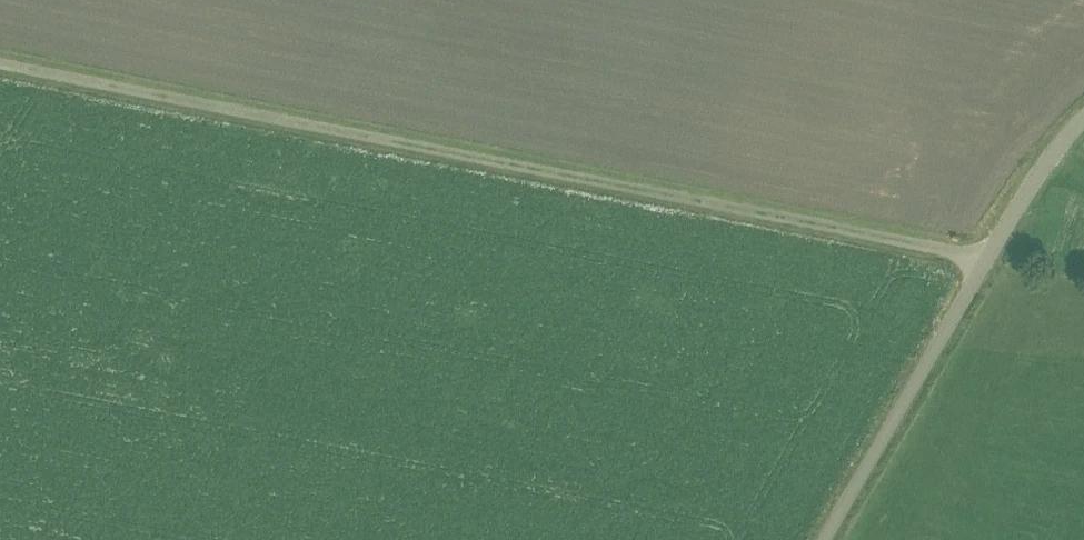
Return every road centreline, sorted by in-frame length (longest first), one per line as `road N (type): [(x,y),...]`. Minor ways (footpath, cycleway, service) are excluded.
road 1 (unclassified): [(821,539),(1036,177),(1083,120)]

